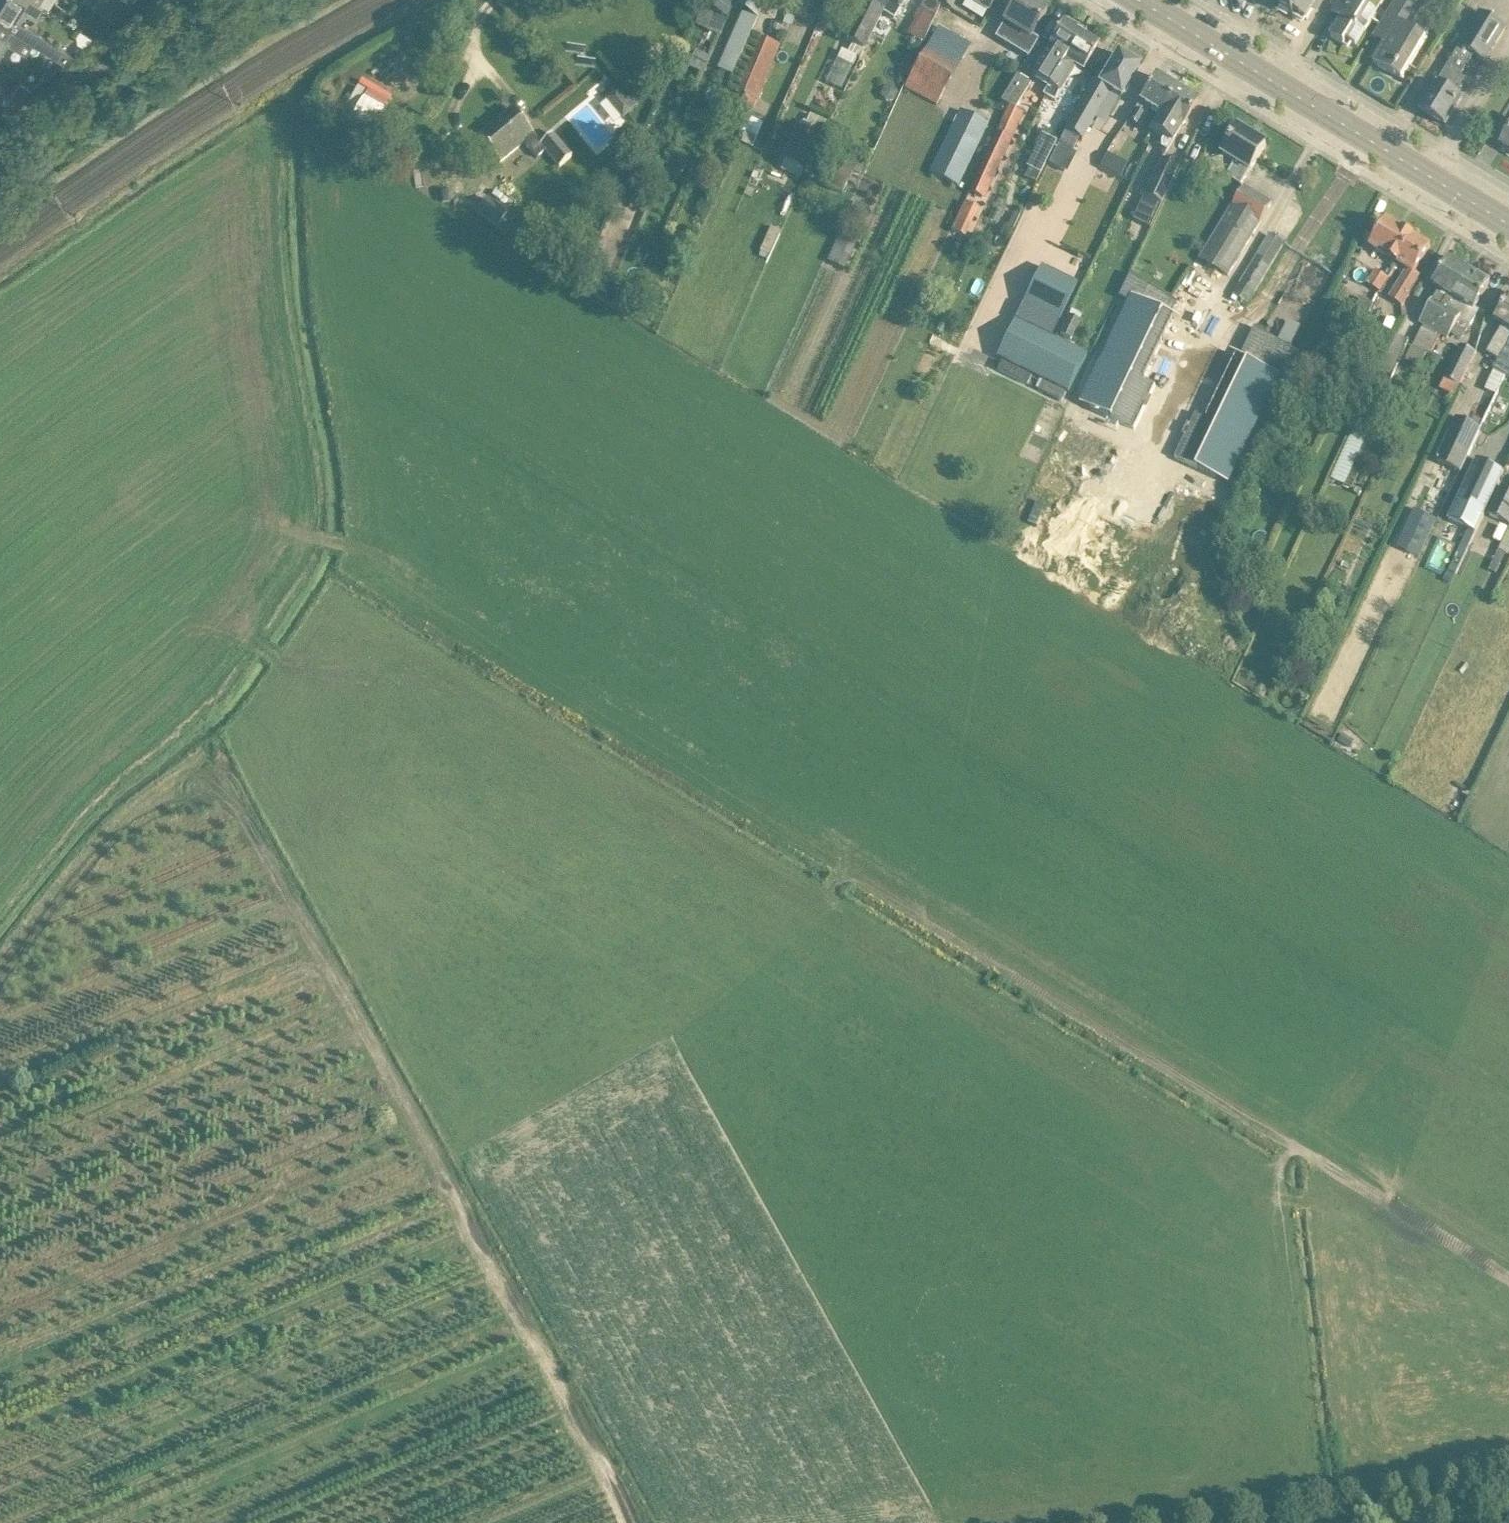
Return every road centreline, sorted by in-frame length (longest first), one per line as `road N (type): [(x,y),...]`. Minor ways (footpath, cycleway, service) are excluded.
road 1 (track): [(632,1522),(312,937)]
road 2 (residential): [(1322,112),(1252,221),(1148,449)]
road 3 (residential): [(1148,449),(1108,439),(1094,451),(1084,482),(1128,512),(1165,523),(1180,505),(1176,471)]
road 4 (tertiary): [(1508,225),(1322,112)]
road 5 (tertiary): [(1322,112),(1139,0)]

